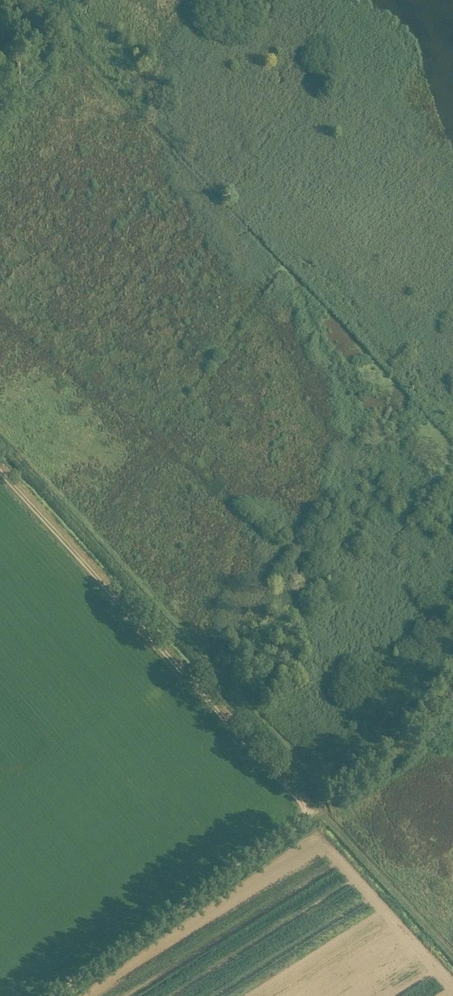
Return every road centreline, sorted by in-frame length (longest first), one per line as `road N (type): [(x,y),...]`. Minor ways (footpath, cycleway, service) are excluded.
road 1 (track): [(313,815),(0,474)]
road 2 (track): [(56,995),(313,815)]
road 3 (track): [(313,815),(401,753),(452,684)]

